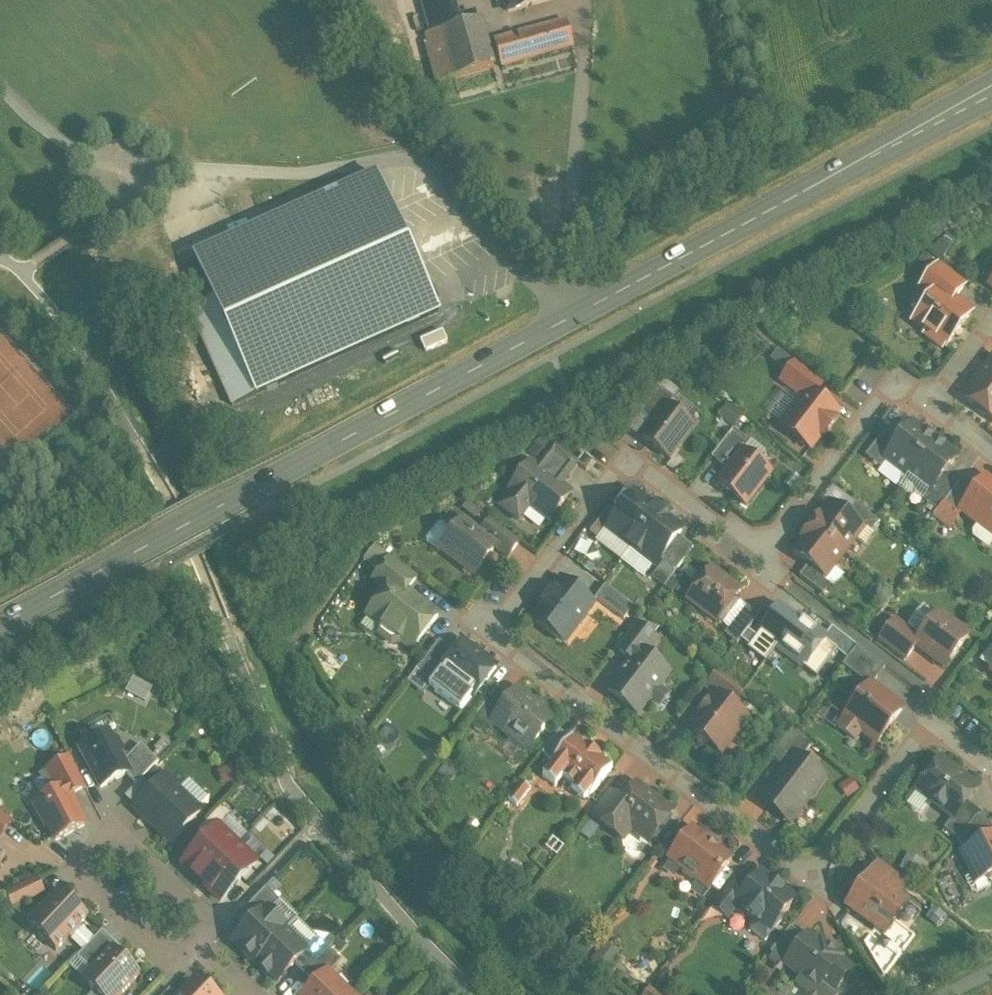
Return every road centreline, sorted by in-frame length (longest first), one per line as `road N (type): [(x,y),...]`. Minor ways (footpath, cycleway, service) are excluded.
road 1 (residential): [(991,767),(929,720),(832,844),(805,861),(789,857),(502,625),(512,593),(612,472),(643,467),(739,543),(761,544),(878,390),(936,392)]
road 2 (secondary): [(0,625),(991,91)]
road 3 (residential): [(250,994),(100,852)]

